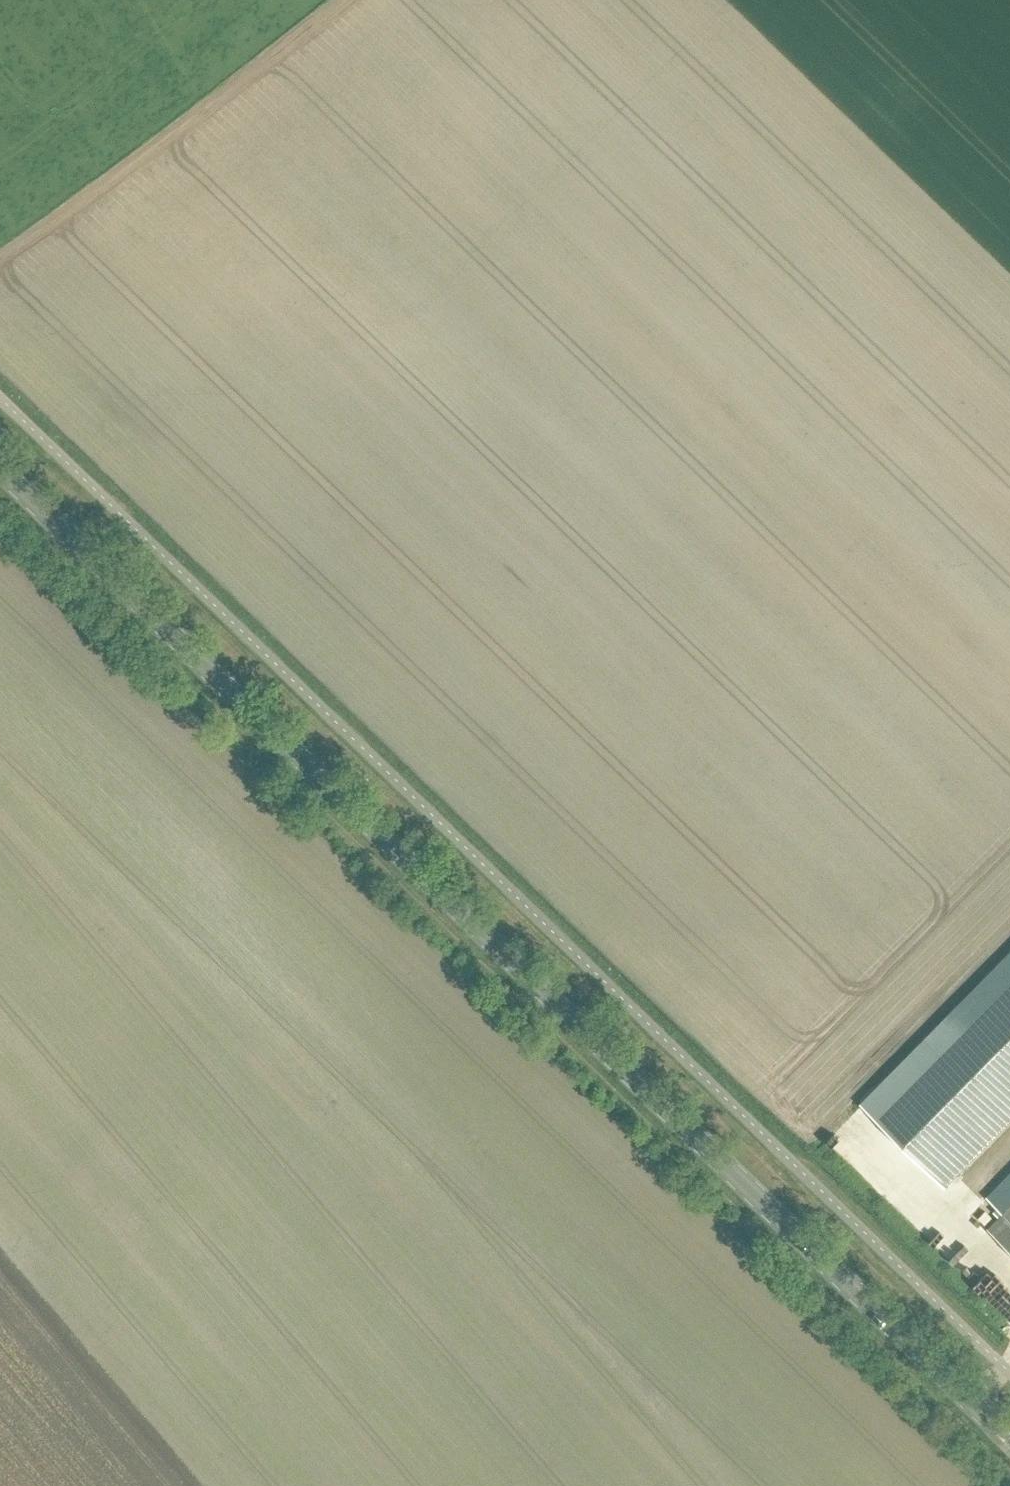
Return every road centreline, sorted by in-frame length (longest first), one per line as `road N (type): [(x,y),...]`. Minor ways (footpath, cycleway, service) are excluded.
road 1 (secondary): [(1009,1438),(0,467)]

